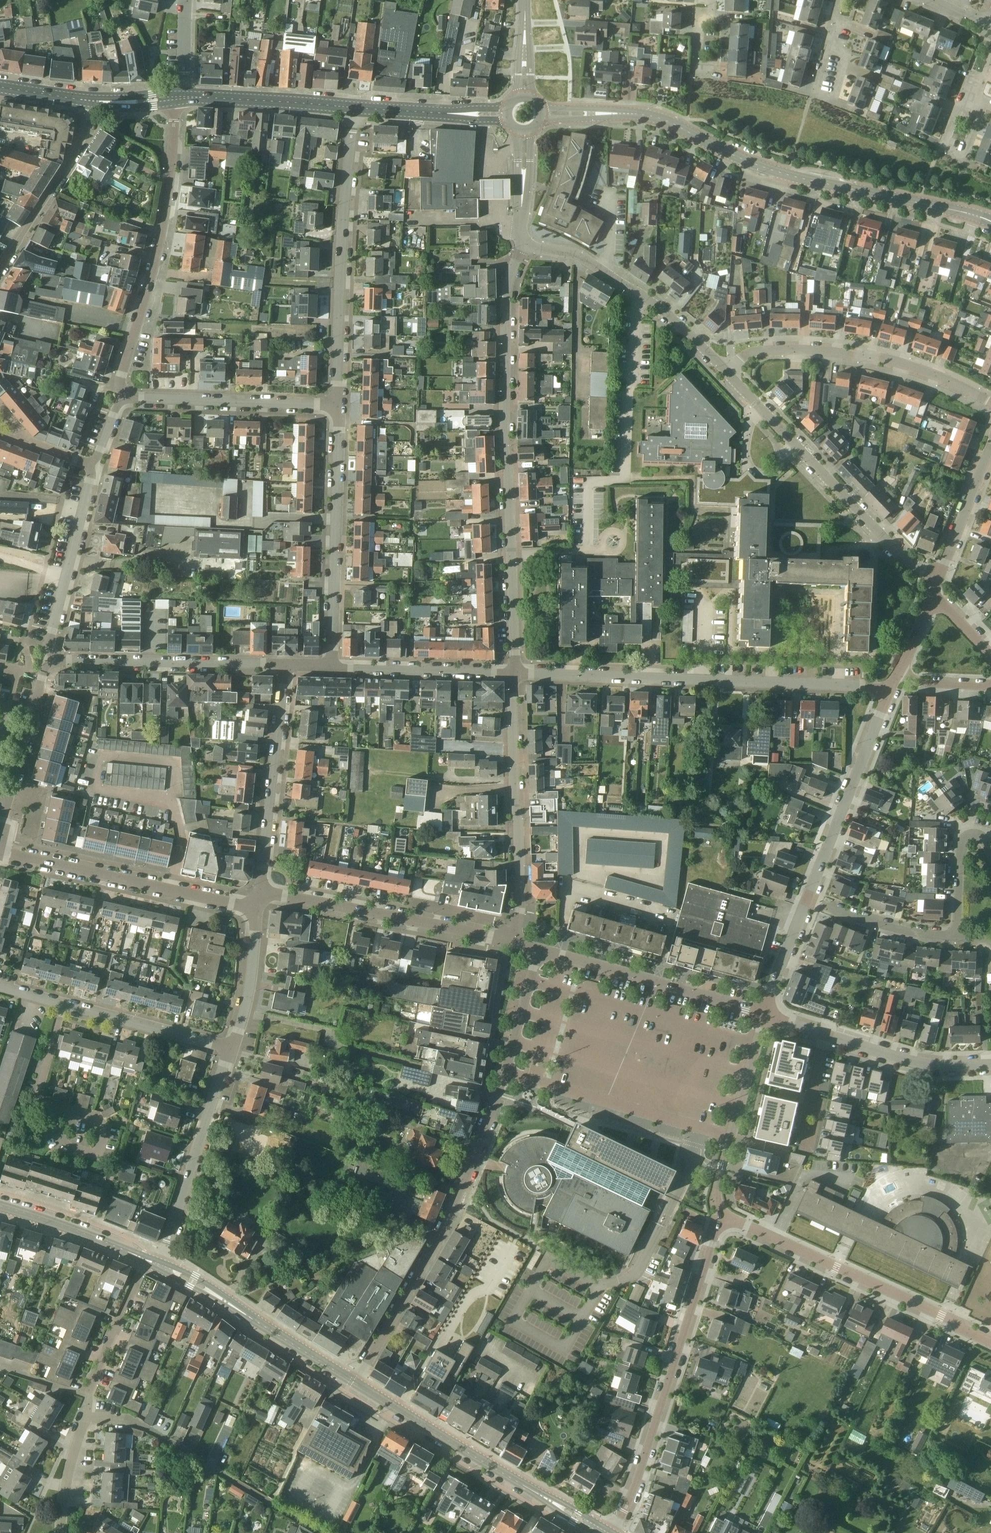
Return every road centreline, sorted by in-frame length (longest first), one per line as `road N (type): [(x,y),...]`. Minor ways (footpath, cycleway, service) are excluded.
road 1 (residential): [(538,950),(505,1075),(466,1183),(353,1383)]
road 2 (tertiary): [(990,220),(777,172),(653,115),(540,113)]
road 3 (residential): [(515,674),(510,280),(527,243)]
road 4 (unclassified): [(890,692),(515,674)]
road 5 (residential): [(609,1532),(635,1487),(722,1224)]
road 6 (residential): [(128,396),(121,375),(166,204),(173,99)]
road 7 (residential): [(939,575),(902,555),(722,369)]
road 8 (residential): [(336,404),(353,107)]
road 9 (secondary): [(605,1532),(353,1383)]
road 10 (residential): [(722,1224),(777,1240),(990,1340)]
road 11 (residential): [(990,404),(925,370),(863,354),(770,347),(745,351),(722,369)]
road 12 (residential): [(55,658),(49,640),(91,465),(128,396)]
road 13 (residential): [(512,942),(520,908),(515,674)]
road 14 (residential): [(332,668),(336,404)]
road 15 (residential): [(257,908),(0,853)]
road 16 (residential): [(512,942),(259,892)]
road 17 (residential): [(722,369),(682,327),(585,260),(527,243)]
road 18 (residential): [(765,1014),(538,950)]
road 19 (residential): [(285,665),(55,658)]
road 20 (residential): [(259,892),(285,665)]
road 21 (secondary): [(353,1383),(159,1264)]
road 22 (residential): [(159,1264),(231,1049)]
road 23 (residential): [(808,900),(890,692)]
road 24 (residential): [(722,1224),(718,1189),(765,1014)]
road 25 (residential): [(336,404),(128,396)]
road 26 (residential): [(0,270),(84,136),(92,101)]
road 27 (residential): [(515,674),(332,668)]
road 28 (residential): [(231,1049),(61,1005)]
road 29 (secondary): [(159,1264),(0,1205)]
road 30 (residential): [(0,818),(55,658)]
road 31 (residential): [(990,1066),(918,1062),(826,1035)]
road 32 (tertiary): [(187,98),(353,107)]
road 33 (residential): [(958,938),(910,933),(808,900)]
road 34 (tertiary): [(353,107),(505,113)]
road 35 (residential): [(231,1049),(248,993),(257,908)]
road 36 (unclassified): [(939,575),(990,448)]
road 37 (residential): [(90,1396),(141,1273)]
road 38 (residential): [(958,938),(964,845),(978,839),(990,855)]
road 39 (residential): [(765,1014),(808,900)]
road 40 (residential): [(88,1416),(65,1483),(61,1532)]

